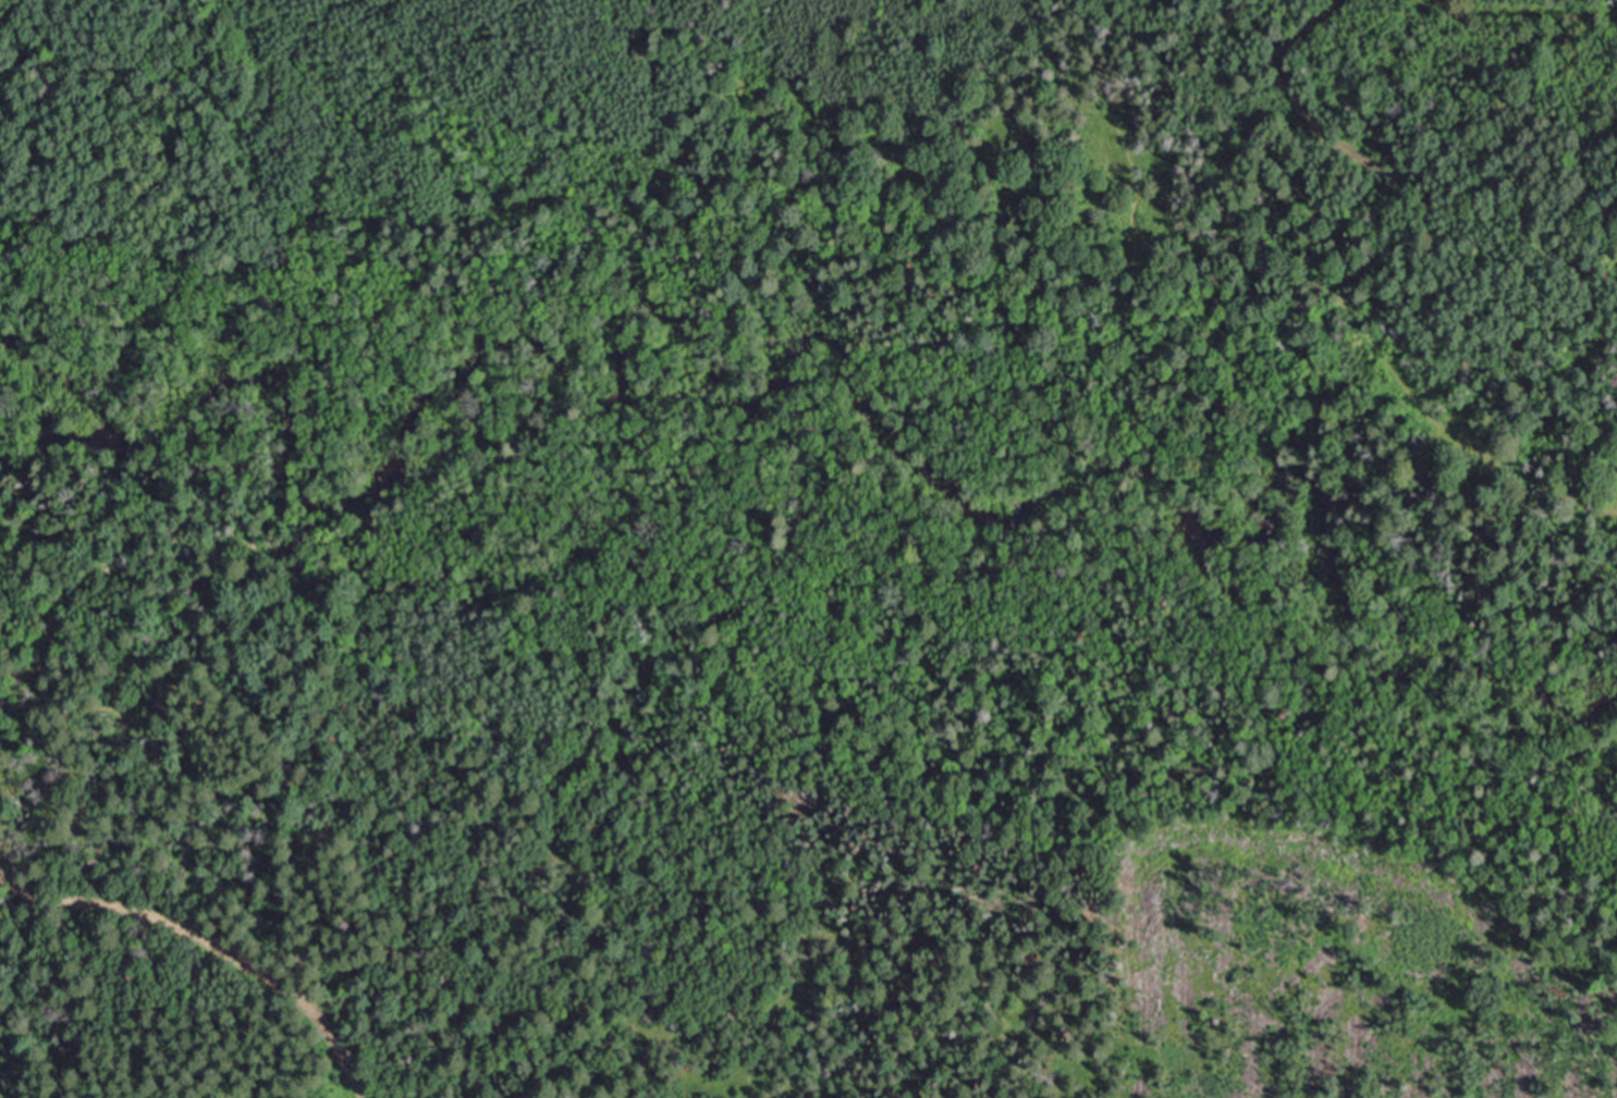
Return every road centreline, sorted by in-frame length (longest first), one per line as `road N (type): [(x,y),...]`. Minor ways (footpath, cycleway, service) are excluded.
road 1 (residential): [(366,1097),(336,1048),(230,949),(0,867)]

